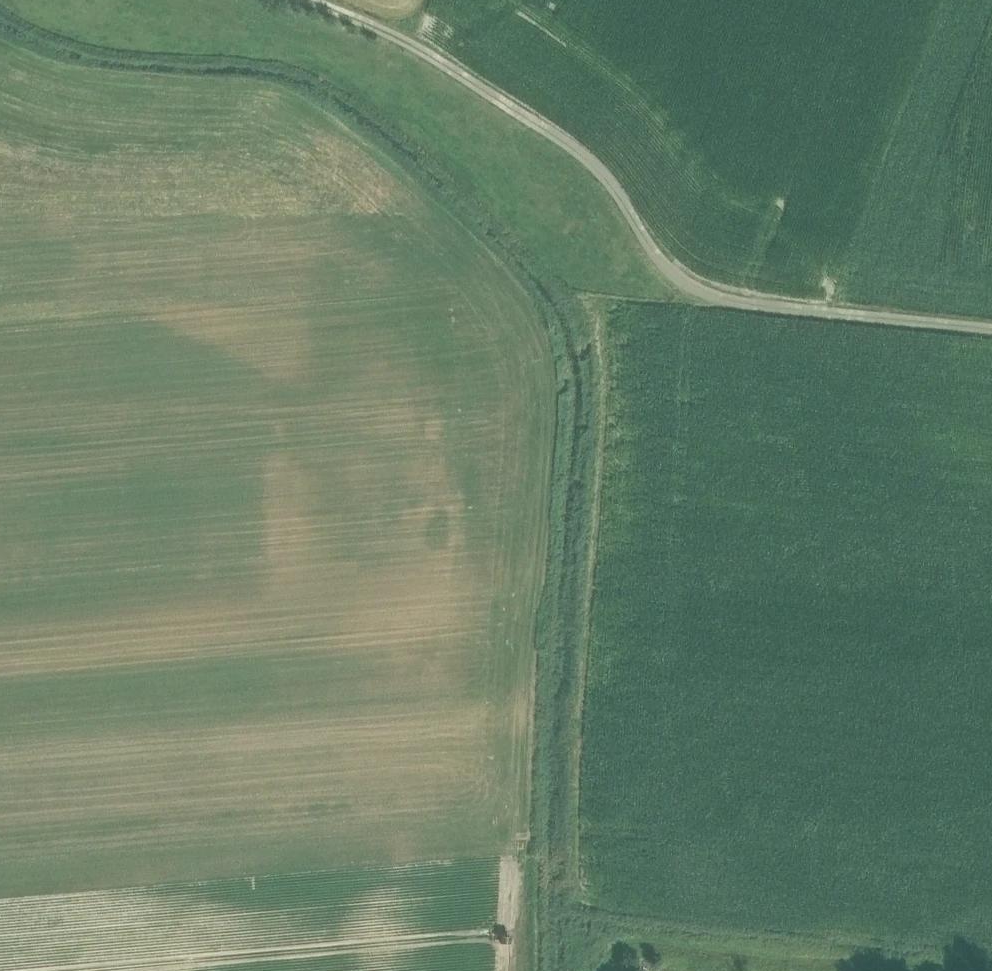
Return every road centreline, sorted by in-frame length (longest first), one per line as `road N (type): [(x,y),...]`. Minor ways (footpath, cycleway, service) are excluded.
road 1 (unclassified): [(991,328),(734,301),(702,291),(669,270),(601,170),(573,147),(424,52),(304,0)]

